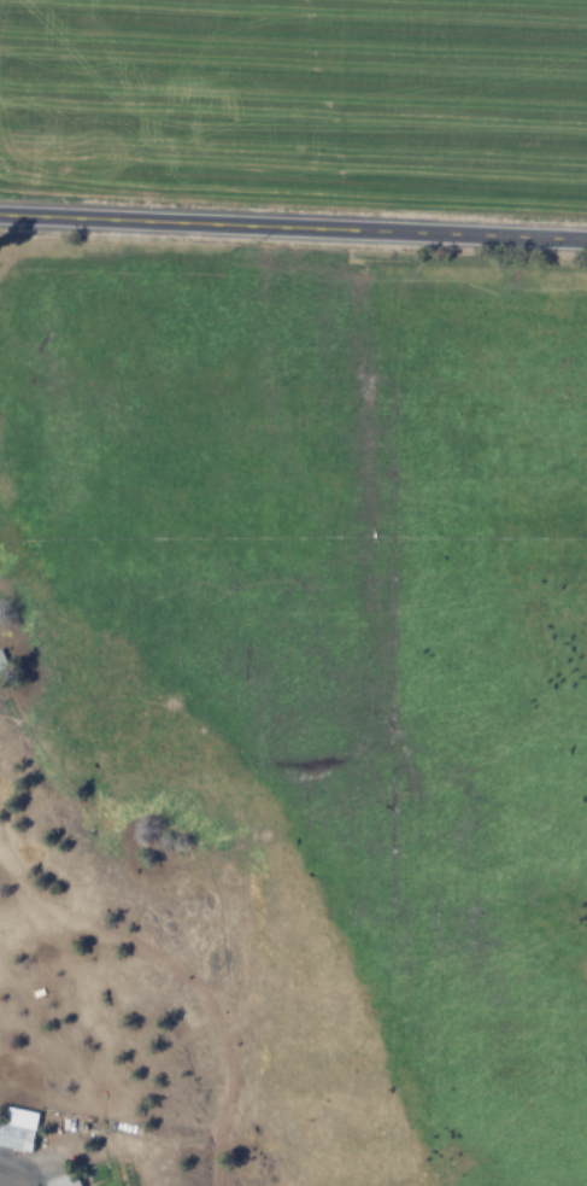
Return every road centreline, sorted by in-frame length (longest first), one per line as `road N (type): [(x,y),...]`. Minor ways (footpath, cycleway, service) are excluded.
road 1 (residential): [(586,240),(0,217)]

